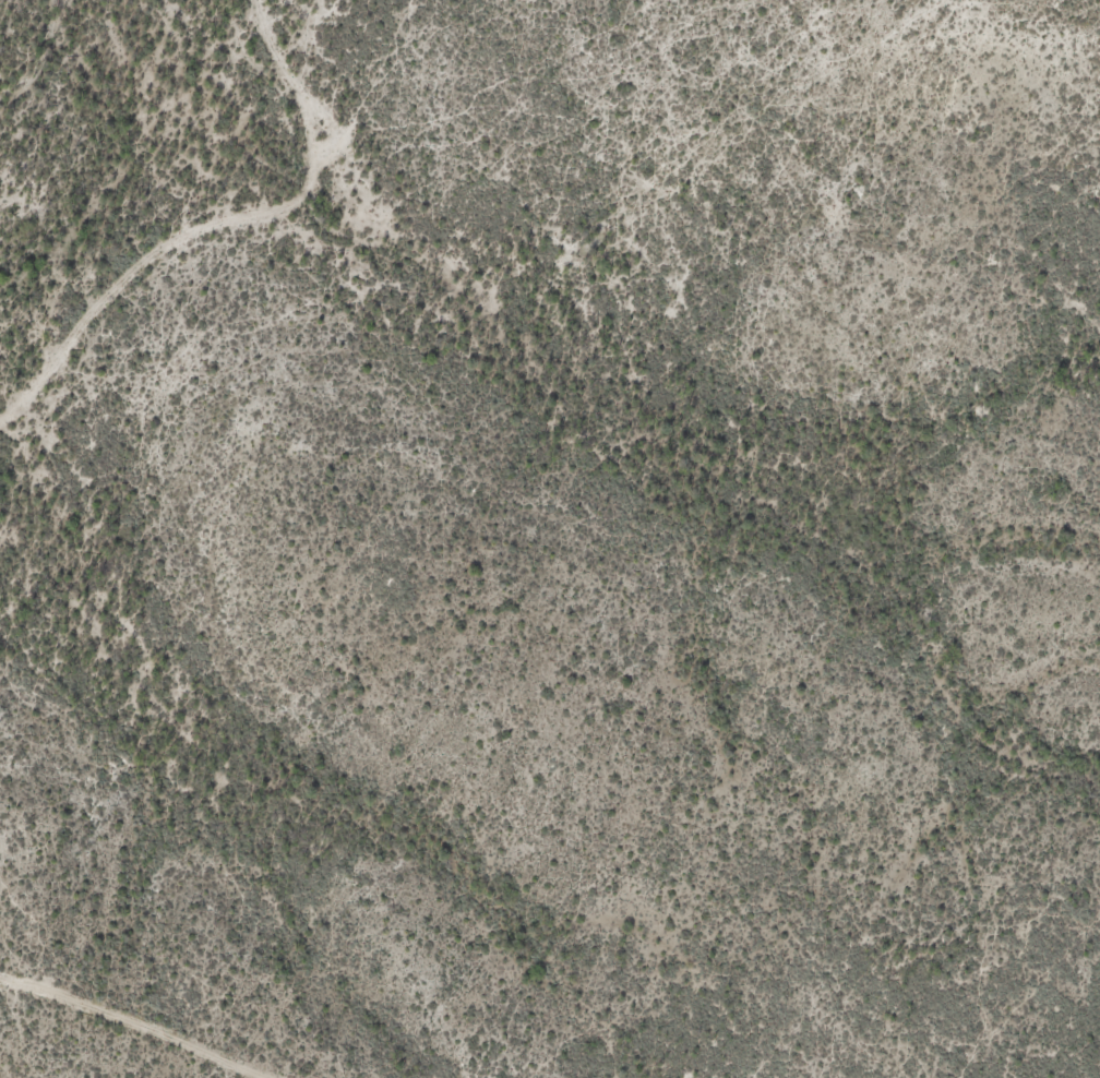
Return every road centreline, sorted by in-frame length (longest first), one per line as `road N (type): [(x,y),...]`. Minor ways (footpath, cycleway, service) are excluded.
road 1 (residential): [(287,1077),(128,1011),(0,972)]

